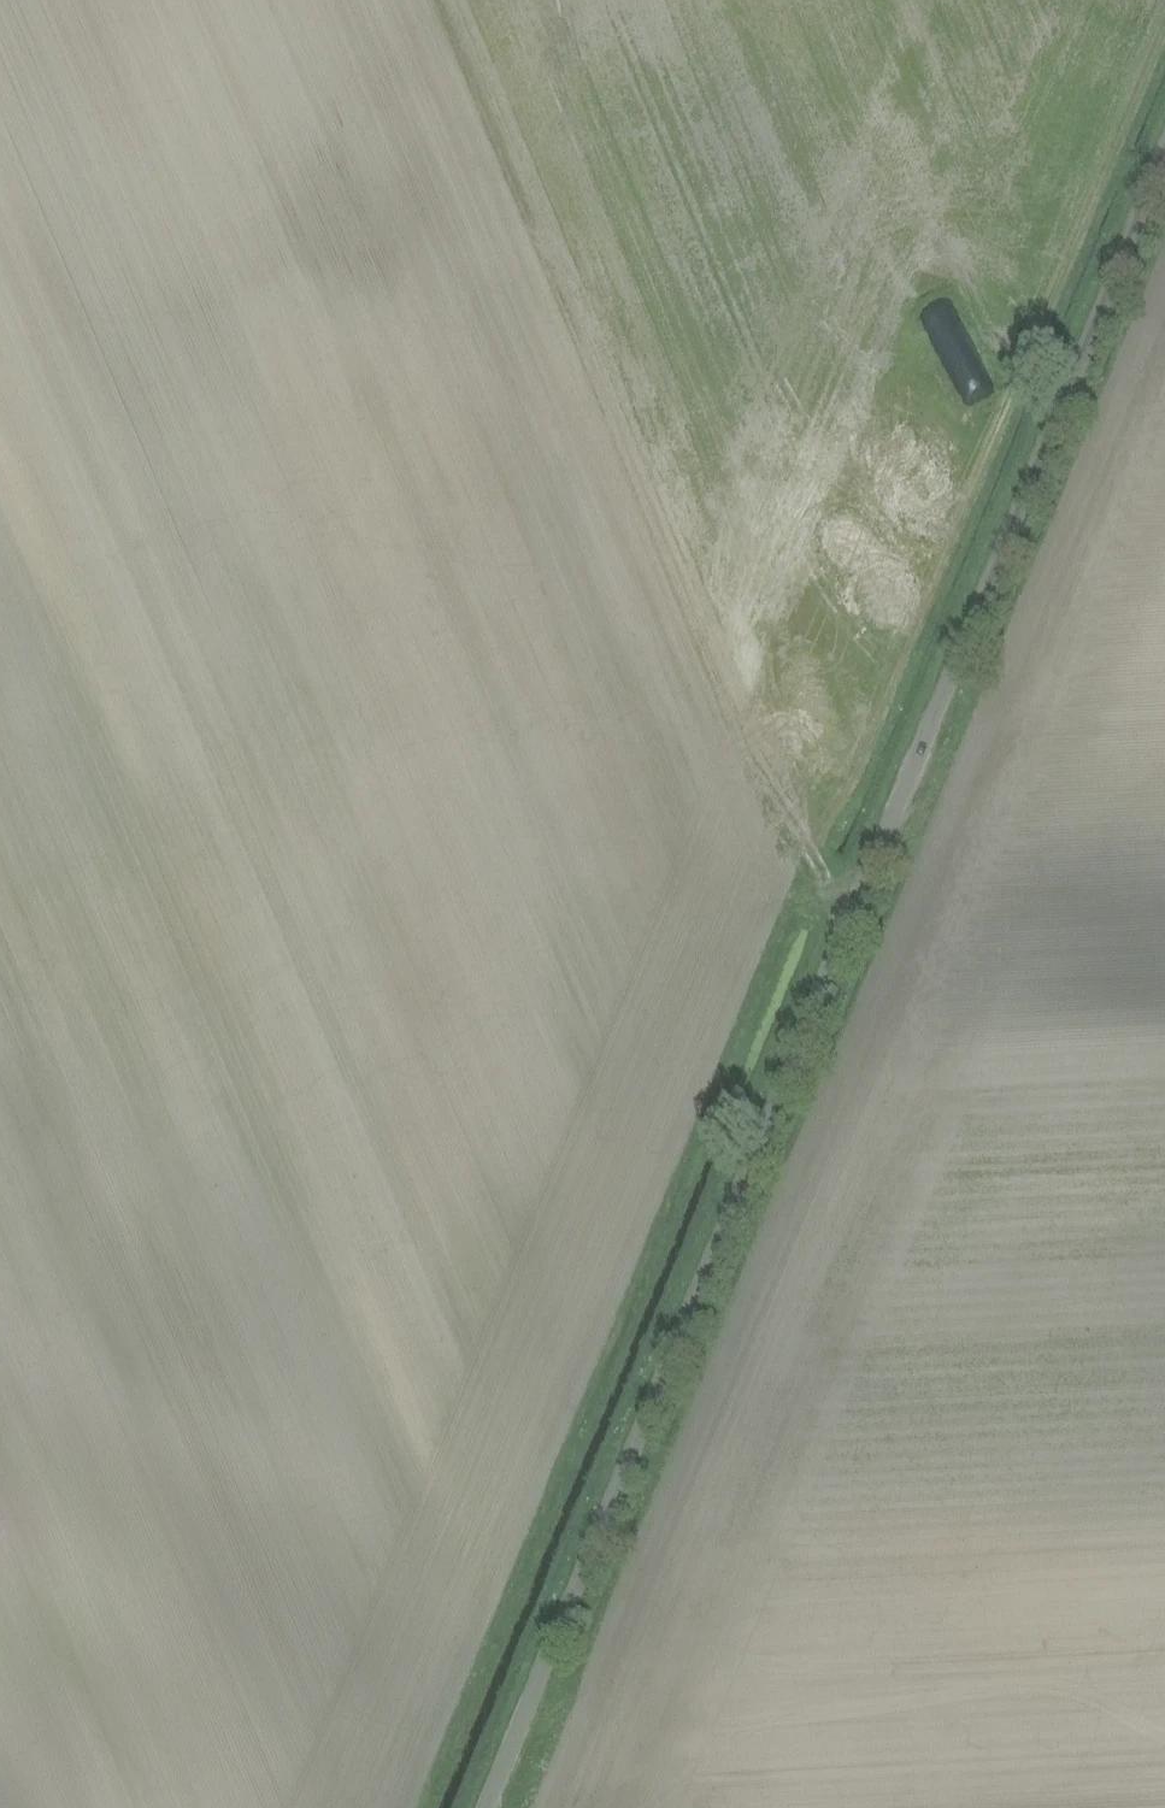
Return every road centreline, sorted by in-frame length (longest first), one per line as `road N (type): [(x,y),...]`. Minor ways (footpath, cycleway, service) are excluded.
road 1 (unclassified): [(483,1807),(1164,156)]

